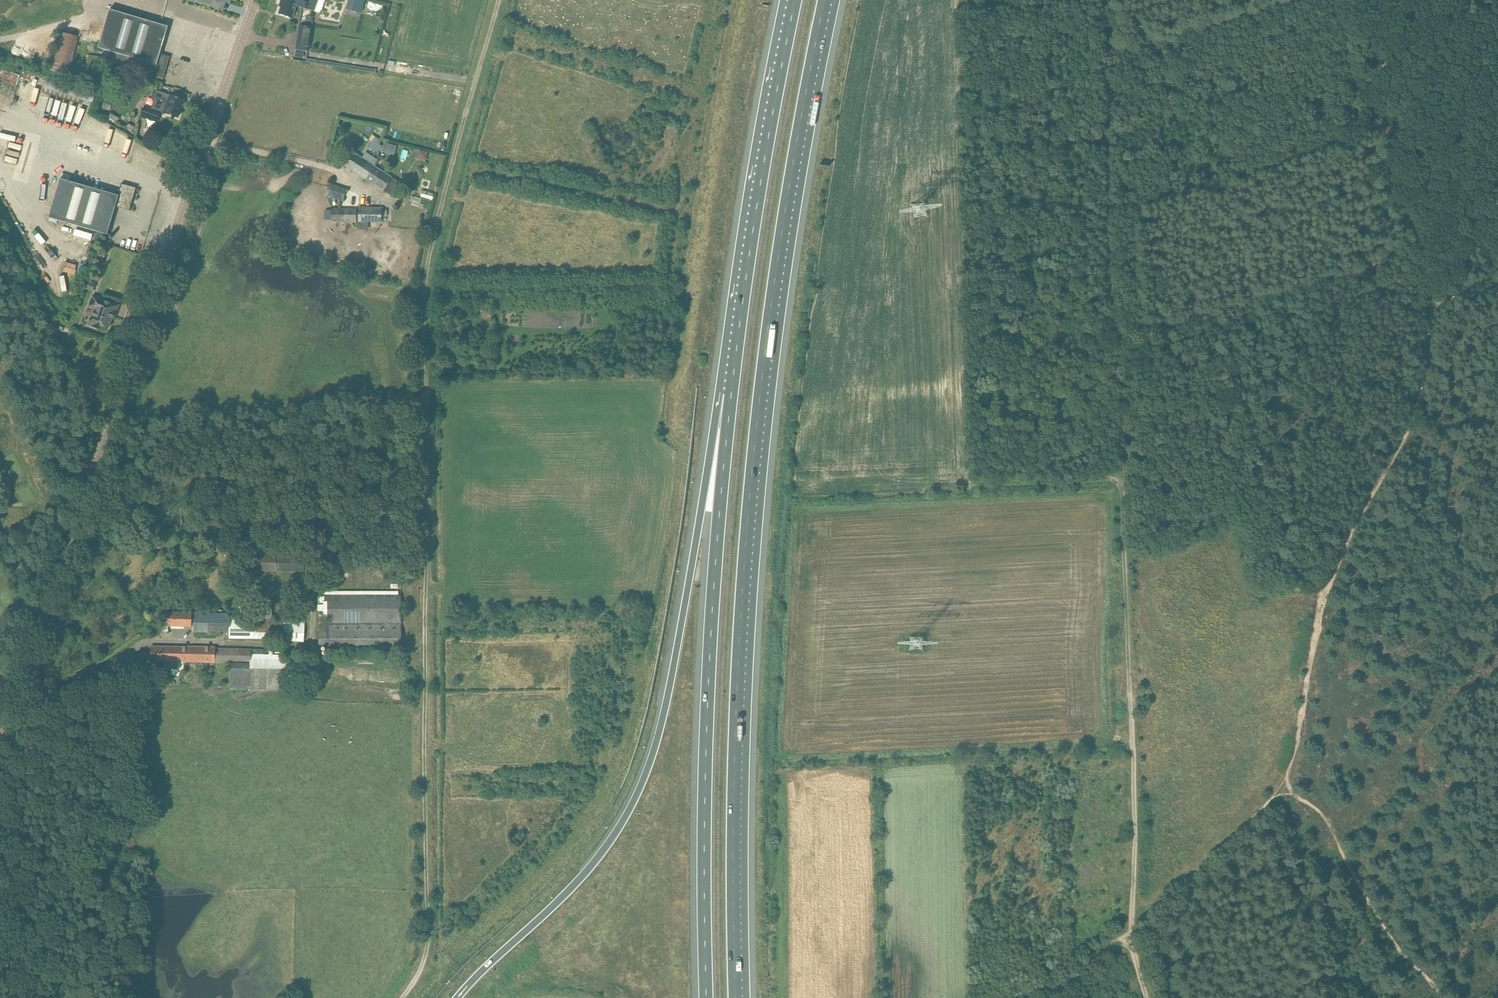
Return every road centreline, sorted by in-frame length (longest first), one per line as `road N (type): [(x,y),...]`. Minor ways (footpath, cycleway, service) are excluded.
road 1 (track): [(402,997),(427,945),(426,287),(501,0)]
road 2 (motorway): [(736,997),(736,707),(756,423),(825,0)]
road 3 (track): [(1104,0),(1132,928)]
road 4 (unclassified): [(1,738),(256,0)]
road 5 (motorway): [(732,391),(709,462),(670,691),(639,792),(578,881),(457,997)]
road 6 (motorway): [(732,391),(707,705),(708,997)]
road 7 (track): [(1441,296),(1425,322),(1405,431),(1322,590),(1296,751),(1281,785)]
road 8 (motorway): [(795,0),(732,391)]
road 9 (track): [(1281,785),(1132,928)]

